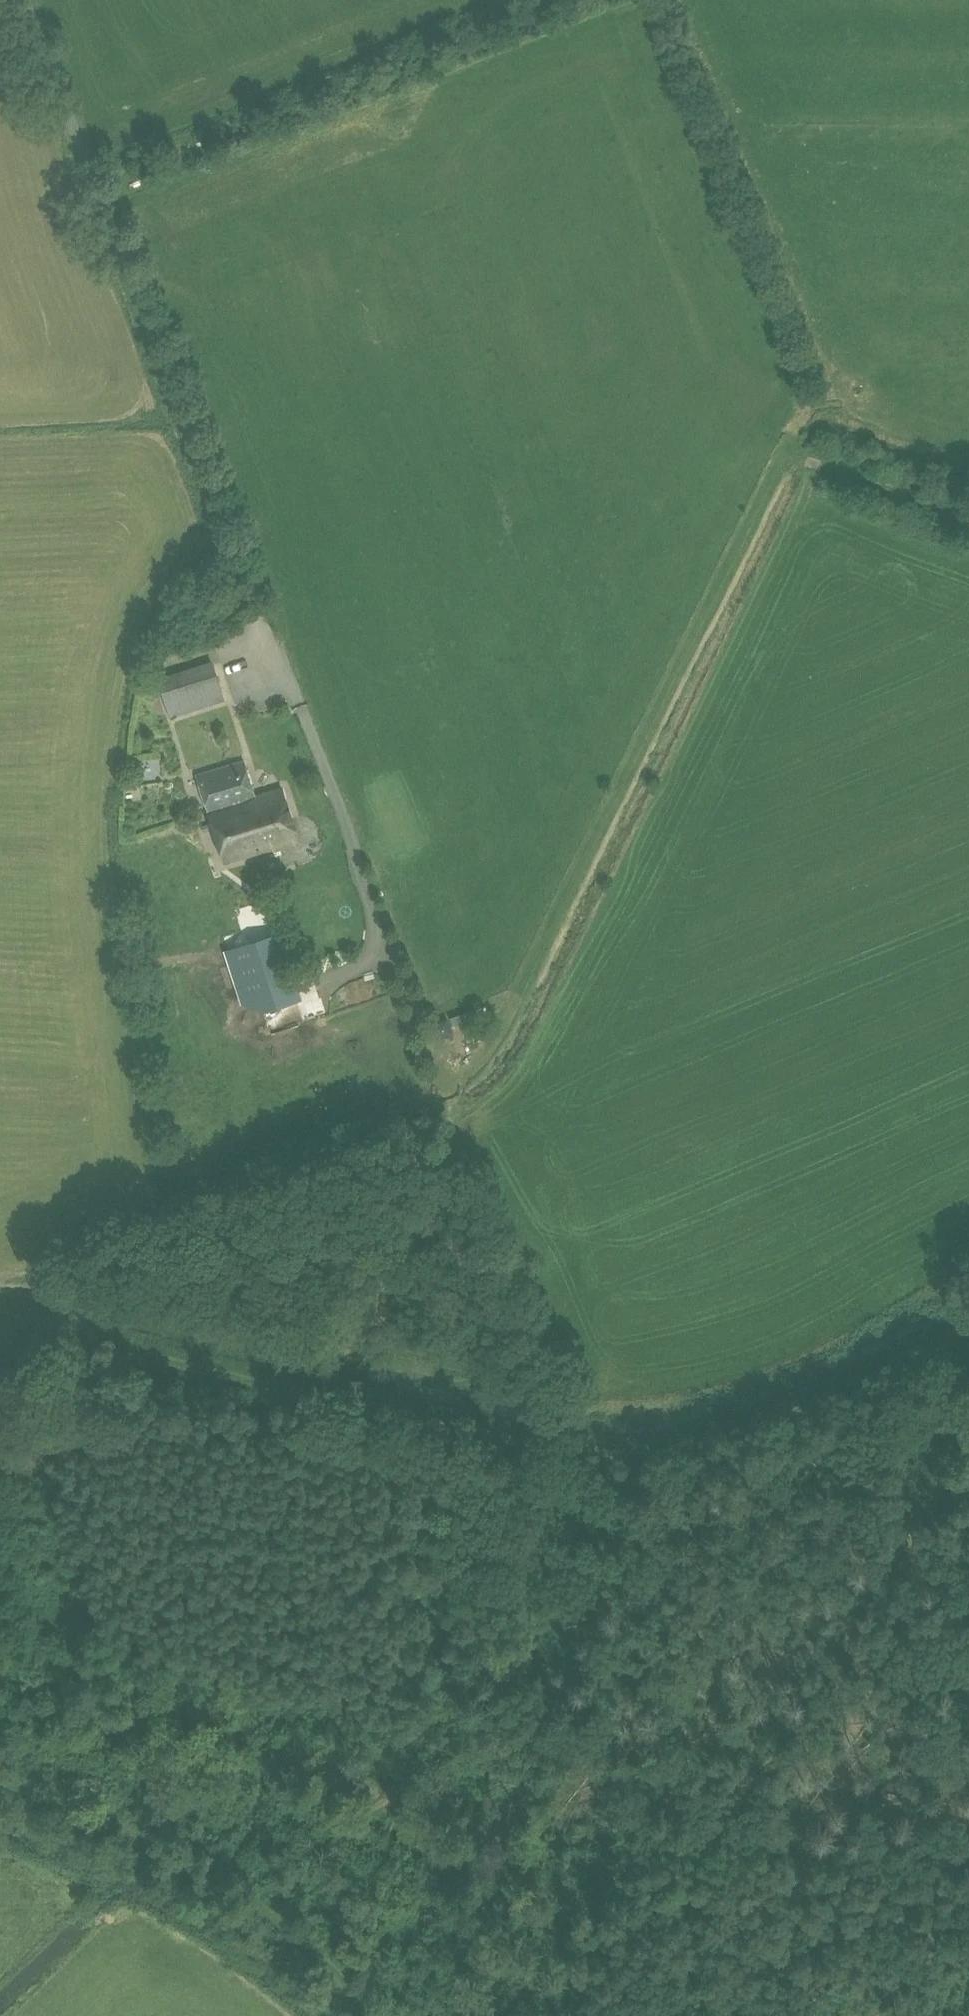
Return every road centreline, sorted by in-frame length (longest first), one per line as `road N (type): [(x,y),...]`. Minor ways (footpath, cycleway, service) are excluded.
road 1 (track): [(75,1336),(627,1455),(693,1447),(762,1425),(921,1363),(958,1364)]
road 2 (track): [(447,1126),(448,1085),(506,1041),(794,442)]
road 3 (track): [(75,1336),(87,1312),(131,1283),(304,1220),(439,1152)]
road 4 (track): [(792,446),(968,519)]

